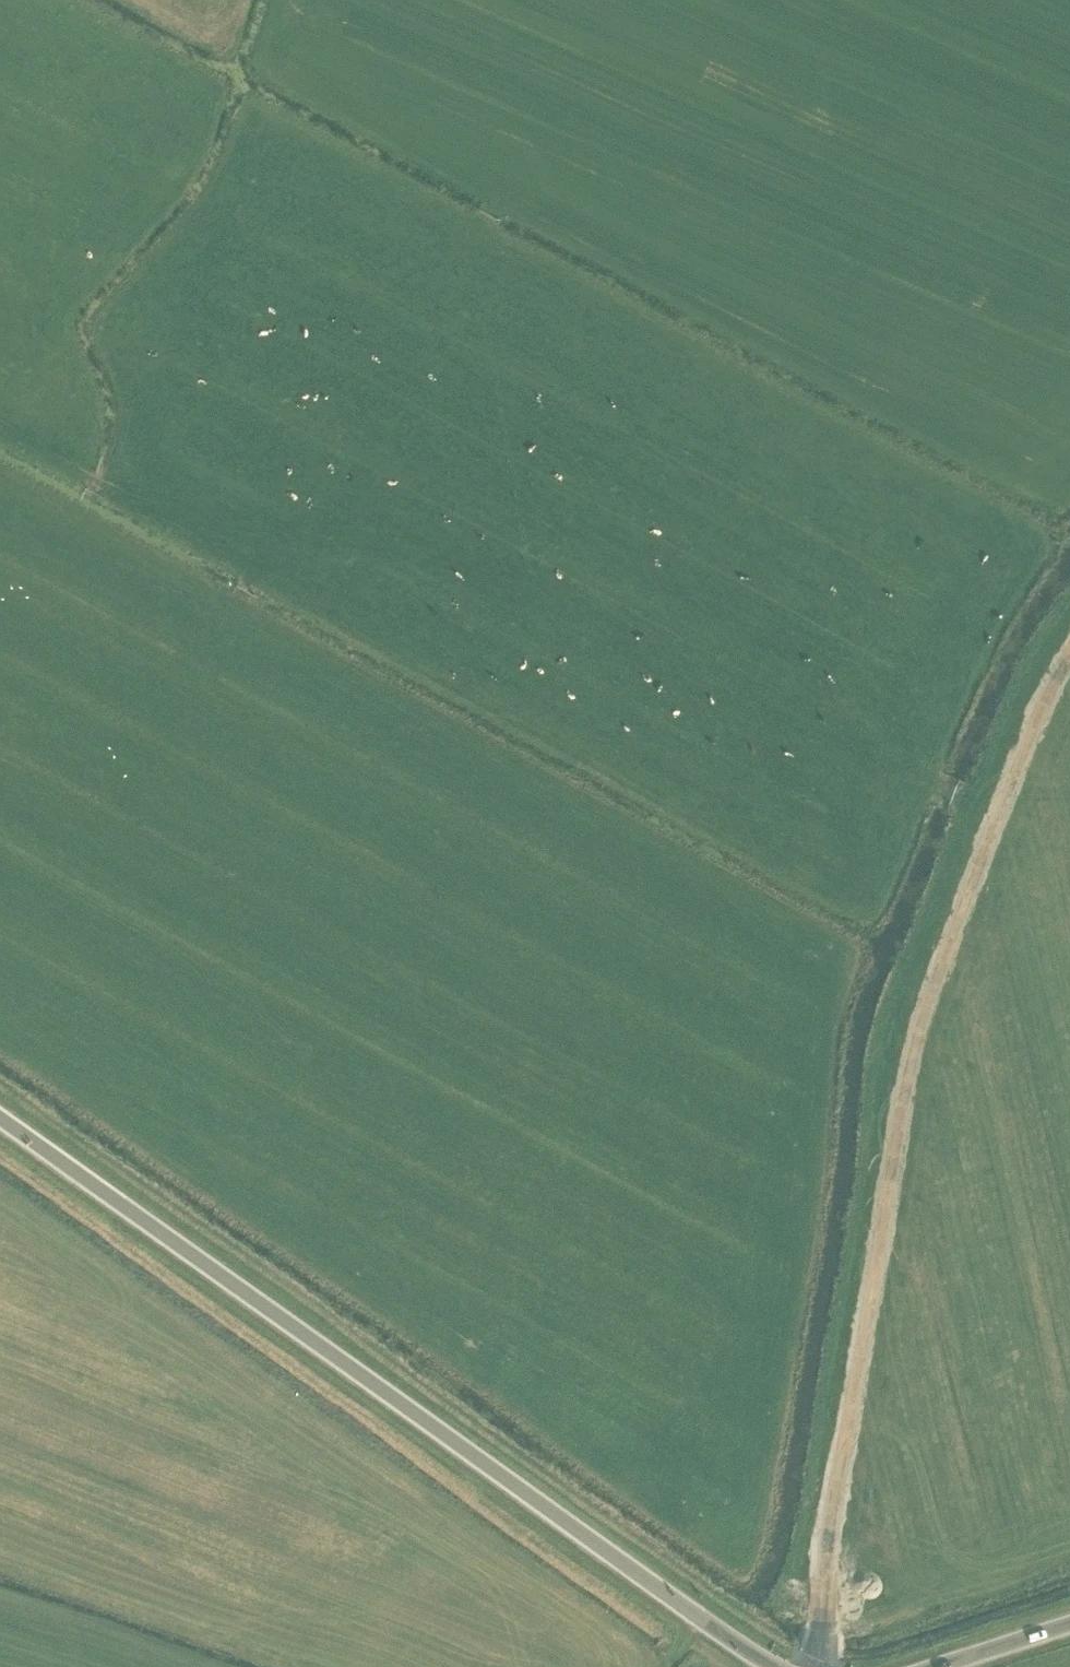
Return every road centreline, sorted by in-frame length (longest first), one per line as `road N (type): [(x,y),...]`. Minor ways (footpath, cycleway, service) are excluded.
road 1 (unclassified): [(778,1666),(0,1118)]
road 2 (unclassified): [(1069,1624),(935,1666)]

